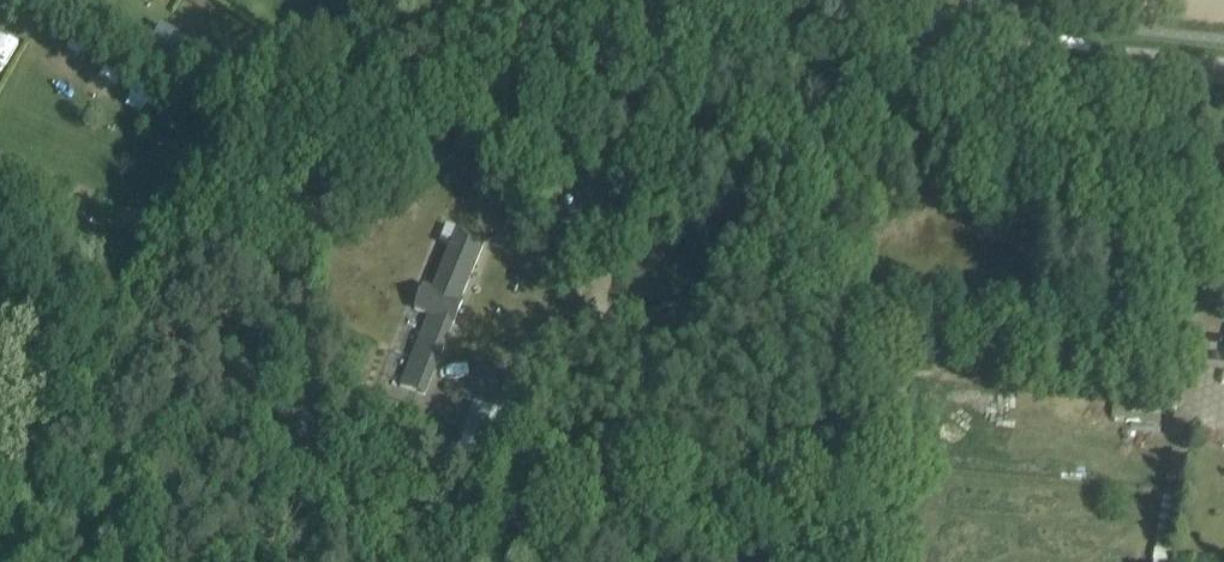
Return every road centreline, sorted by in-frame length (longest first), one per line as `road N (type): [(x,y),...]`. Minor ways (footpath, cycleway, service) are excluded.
road 1 (unclassified): [(1223,63),(1116,54),(874,0)]

